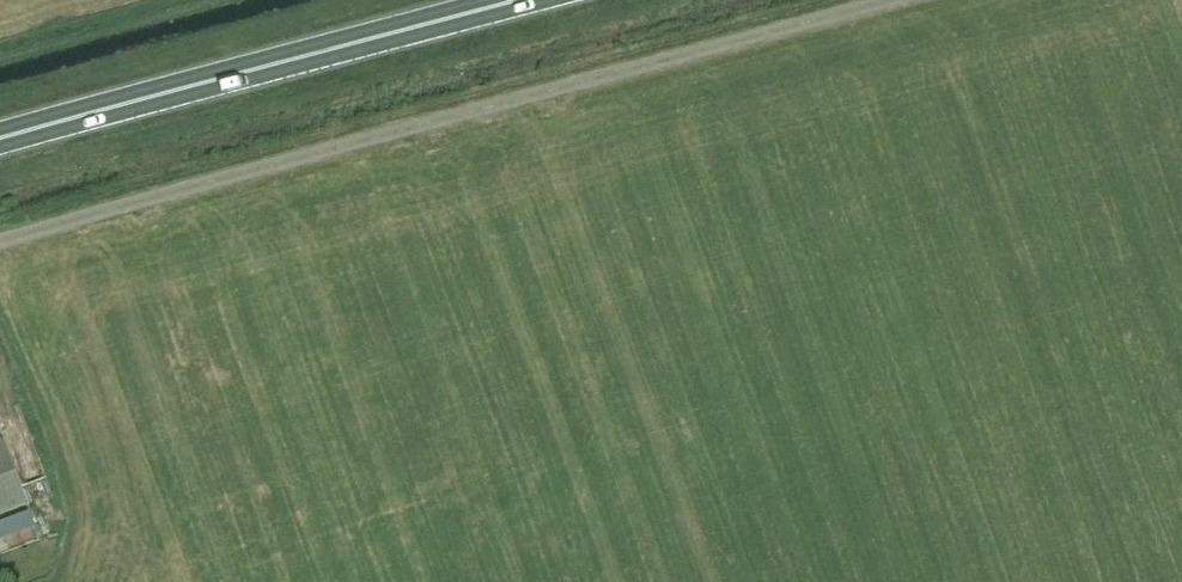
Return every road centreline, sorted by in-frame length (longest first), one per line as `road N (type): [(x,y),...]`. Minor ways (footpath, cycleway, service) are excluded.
road 1 (trunk): [(0,140),(517,0)]

